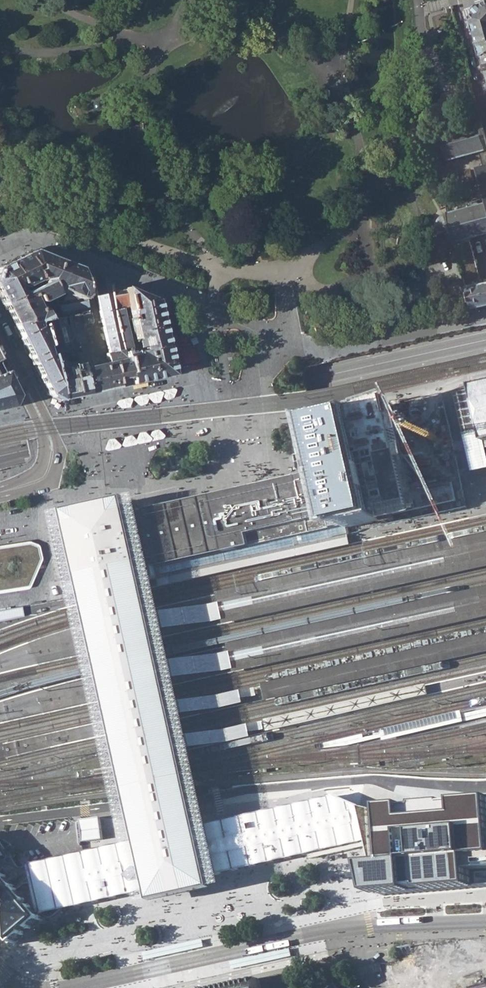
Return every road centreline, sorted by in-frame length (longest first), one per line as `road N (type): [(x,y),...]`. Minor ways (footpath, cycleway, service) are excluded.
road 1 (tertiary): [(307,379),(0,454)]
road 2 (tertiary): [(307,379),(485,339)]
road 3 (secondary): [(0,334),(50,431),(53,457)]

